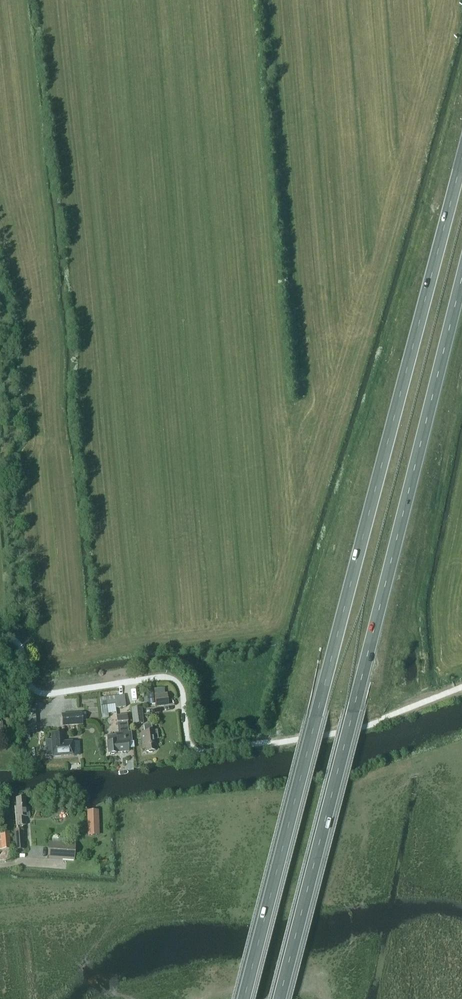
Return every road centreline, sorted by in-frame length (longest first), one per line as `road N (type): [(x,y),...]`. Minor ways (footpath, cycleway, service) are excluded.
road 1 (trunk): [(461,157),(244,998)]
road 2 (trunk): [(279,998),(461,278)]
road 3 (unclassified): [(461,686),(365,724),(200,751),(189,744),(174,680),(32,696),(21,646),(0,638)]
road 4 (track): [(0,909),(129,893),(176,820),(461,752)]

